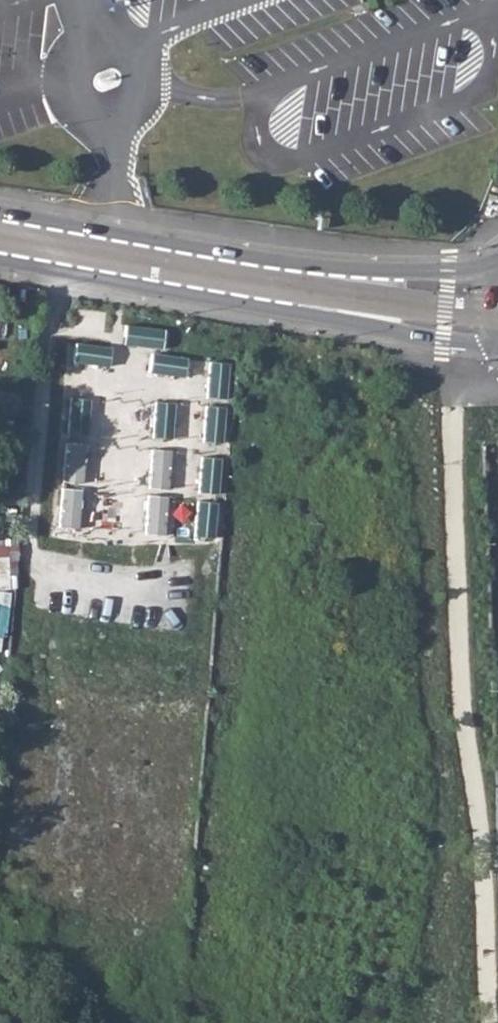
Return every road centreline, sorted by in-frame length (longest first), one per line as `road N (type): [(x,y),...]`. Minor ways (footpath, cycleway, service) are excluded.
road 1 (tertiary): [(0,243),(172,274),(487,314)]

